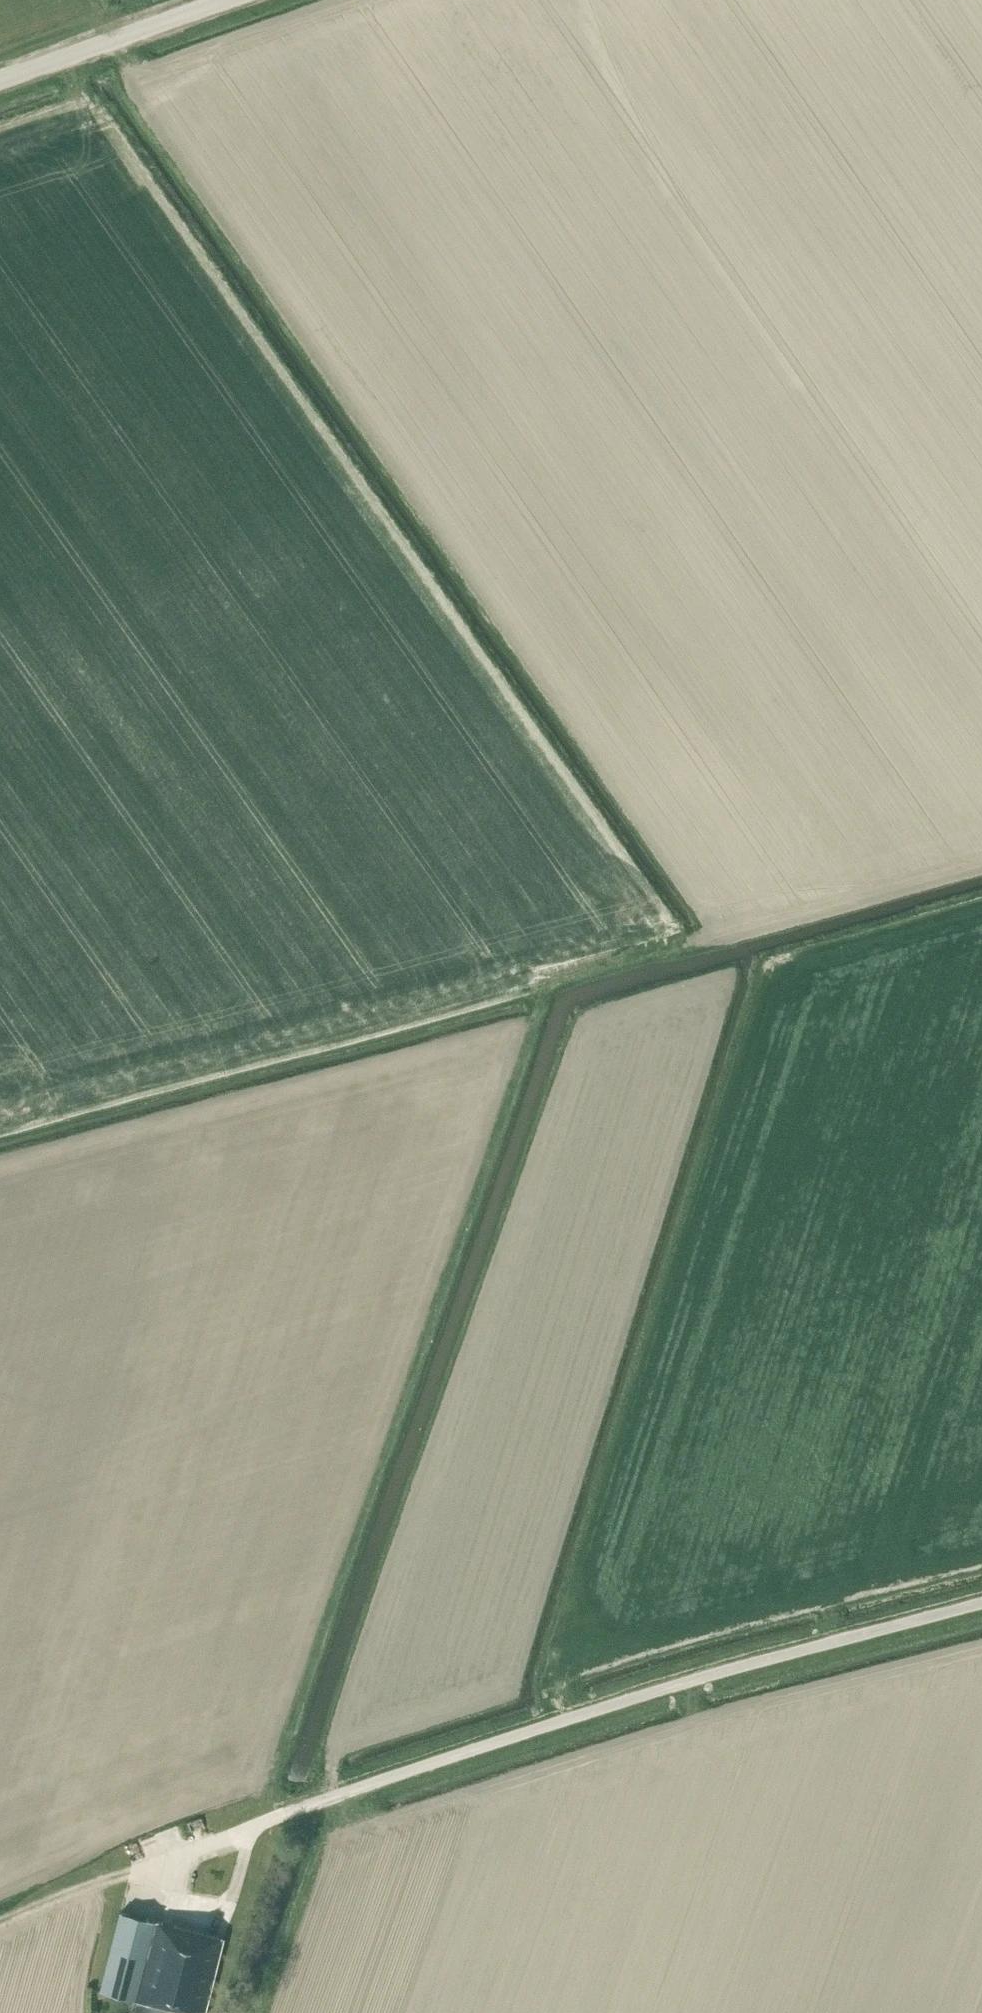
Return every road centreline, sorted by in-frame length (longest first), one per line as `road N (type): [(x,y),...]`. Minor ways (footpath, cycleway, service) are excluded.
road 1 (tertiary): [(0,79),(222,0)]
road 2 (track): [(0,1922),(130,1871)]

